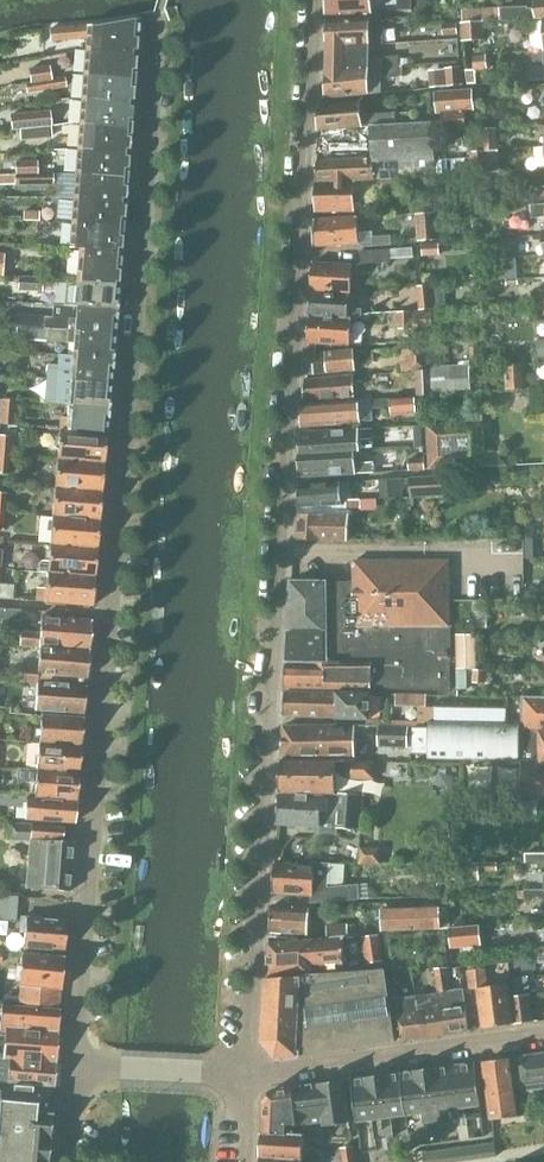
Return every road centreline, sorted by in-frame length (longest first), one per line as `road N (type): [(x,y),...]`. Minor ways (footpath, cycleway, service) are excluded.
road 1 (residential): [(319,0),(249,1076)]
road 2 (residential): [(76,1070),(159,24)]
road 3 (residential): [(249,1076),(543,1035)]
road 4 (residential): [(76,1070),(249,1076)]

